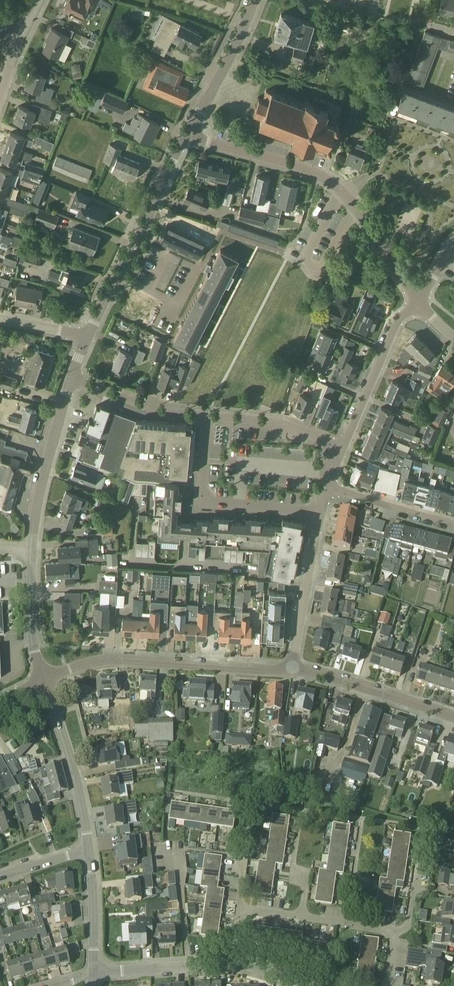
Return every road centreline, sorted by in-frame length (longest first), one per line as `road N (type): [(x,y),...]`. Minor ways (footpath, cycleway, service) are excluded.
road 1 (residential): [(418,301),(341,187),(321,174),(187,136)]
road 2 (residential): [(44,680),(106,660),(293,669)]
road 3 (residential): [(388,985),(393,948),(381,930),(244,912),(234,962)]
road 4 (tertiary): [(87,338),(187,136)]
road 5 (residential): [(321,514),(204,501),(206,416)]
road 6 (tertiary): [(32,551),(42,480),(72,379)]
road 7 (tertiary): [(88,850),(44,680)]
road 8 (residential): [(293,669),(453,718)]
road 9 (residential): [(343,449),(395,327),(418,301)]
road 10 (residential): [(293,669),(321,514)]
road 11 (tertiary): [(187,136),(254,0)]
road 12 (residential): [(343,449),(276,423),(206,416)]
road 13 (residential): [(206,416),(163,412),(72,379)]
road 14 (residential): [(327,488),(453,522)]
road 15 (tertiary): [(44,680),(33,634),(32,551)]
road 16 (tertiary): [(96,974),(88,850)]

